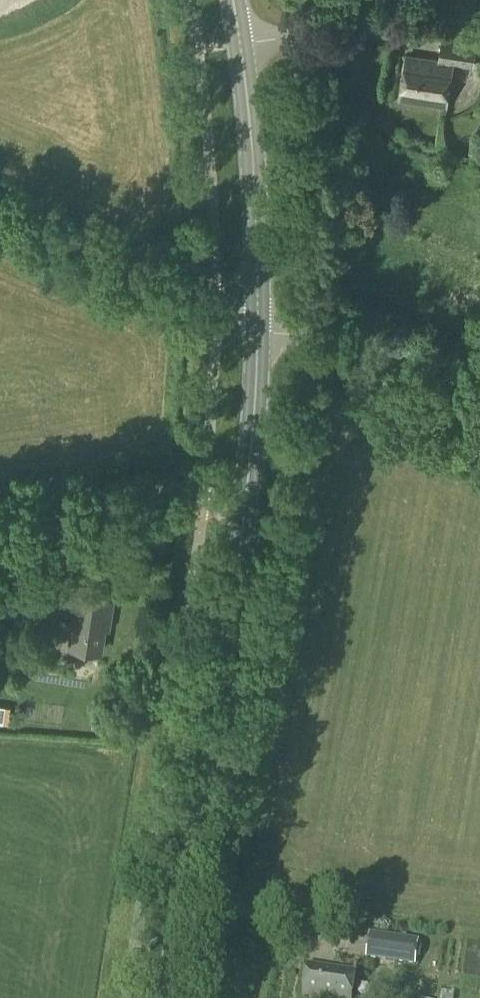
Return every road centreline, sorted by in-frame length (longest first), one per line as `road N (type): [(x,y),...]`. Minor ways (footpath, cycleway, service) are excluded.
road 1 (primary): [(169,997),(243,504)]
road 2 (unclassified): [(259,318),(0,218)]
road 3 (primary): [(259,318),(258,208),(240,42)]
road 4 (unclassified): [(0,540),(243,504)]
road 5 (unclassified): [(479,411),(259,318)]
road 6 (primary): [(243,504),(259,318)]

